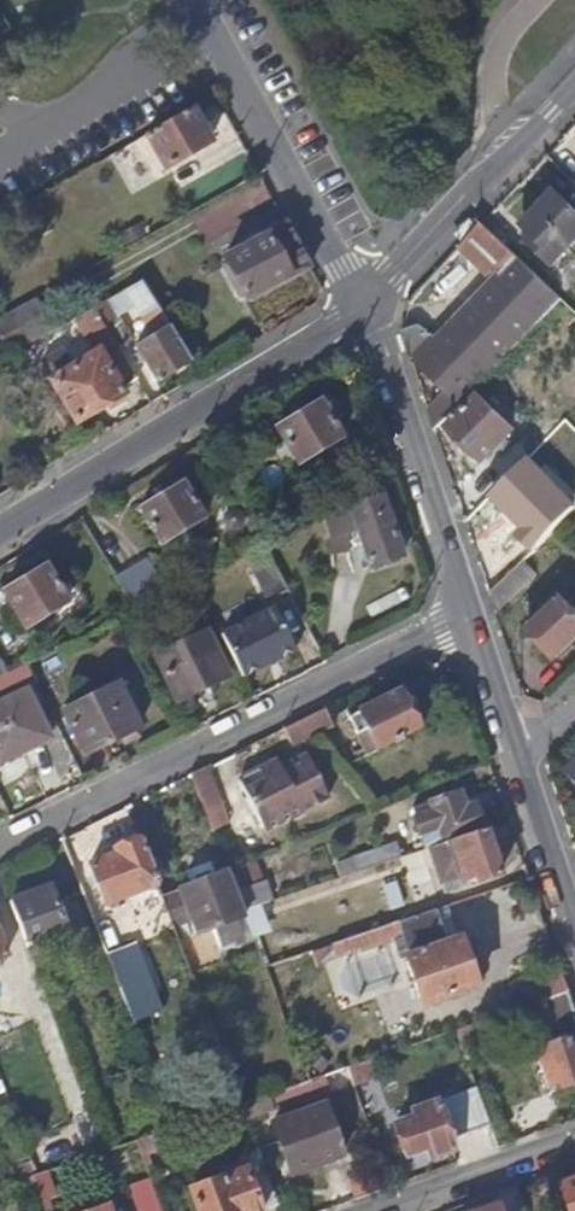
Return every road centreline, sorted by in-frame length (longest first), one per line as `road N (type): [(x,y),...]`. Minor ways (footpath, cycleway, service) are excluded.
road 1 (residential): [(0,846),(464,614)]
road 2 (unclassified): [(365,308),(237,376),(0,526)]
road 3 (residential): [(365,308),(195,0)]
road 4 (residential): [(464,614),(365,308)]
road 5 (residential): [(365,308),(574,85)]
road 6 (residential): [(574,1140),(378,1210)]
road 7 (residential): [(574,937),(515,763)]
road 8 (residential): [(515,763),(464,614)]

